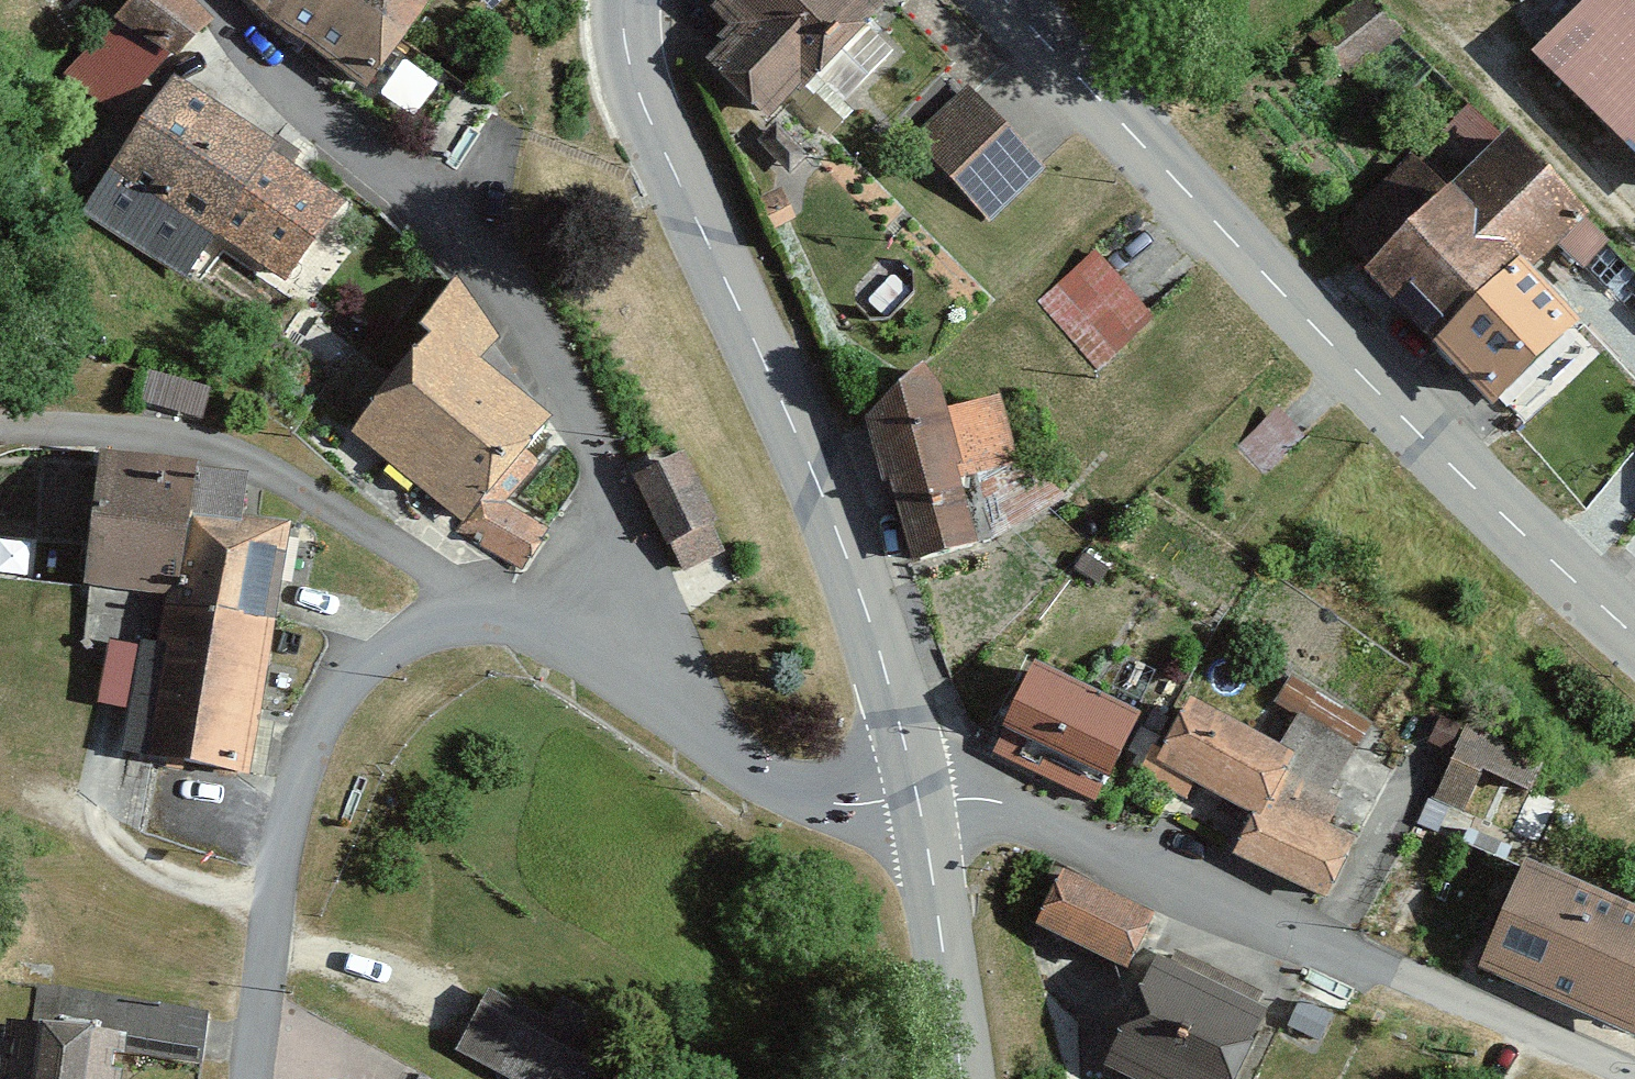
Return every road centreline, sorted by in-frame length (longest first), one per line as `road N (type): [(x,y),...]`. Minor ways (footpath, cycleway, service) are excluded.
road 1 (unclassified): [(625,0),(634,72),(840,540),(922,797),(963,1078)]
road 2 (unclassified): [(1634,639),(1008,0)]
road 3 (track): [(1634,233),(1521,114),(1464,36)]

